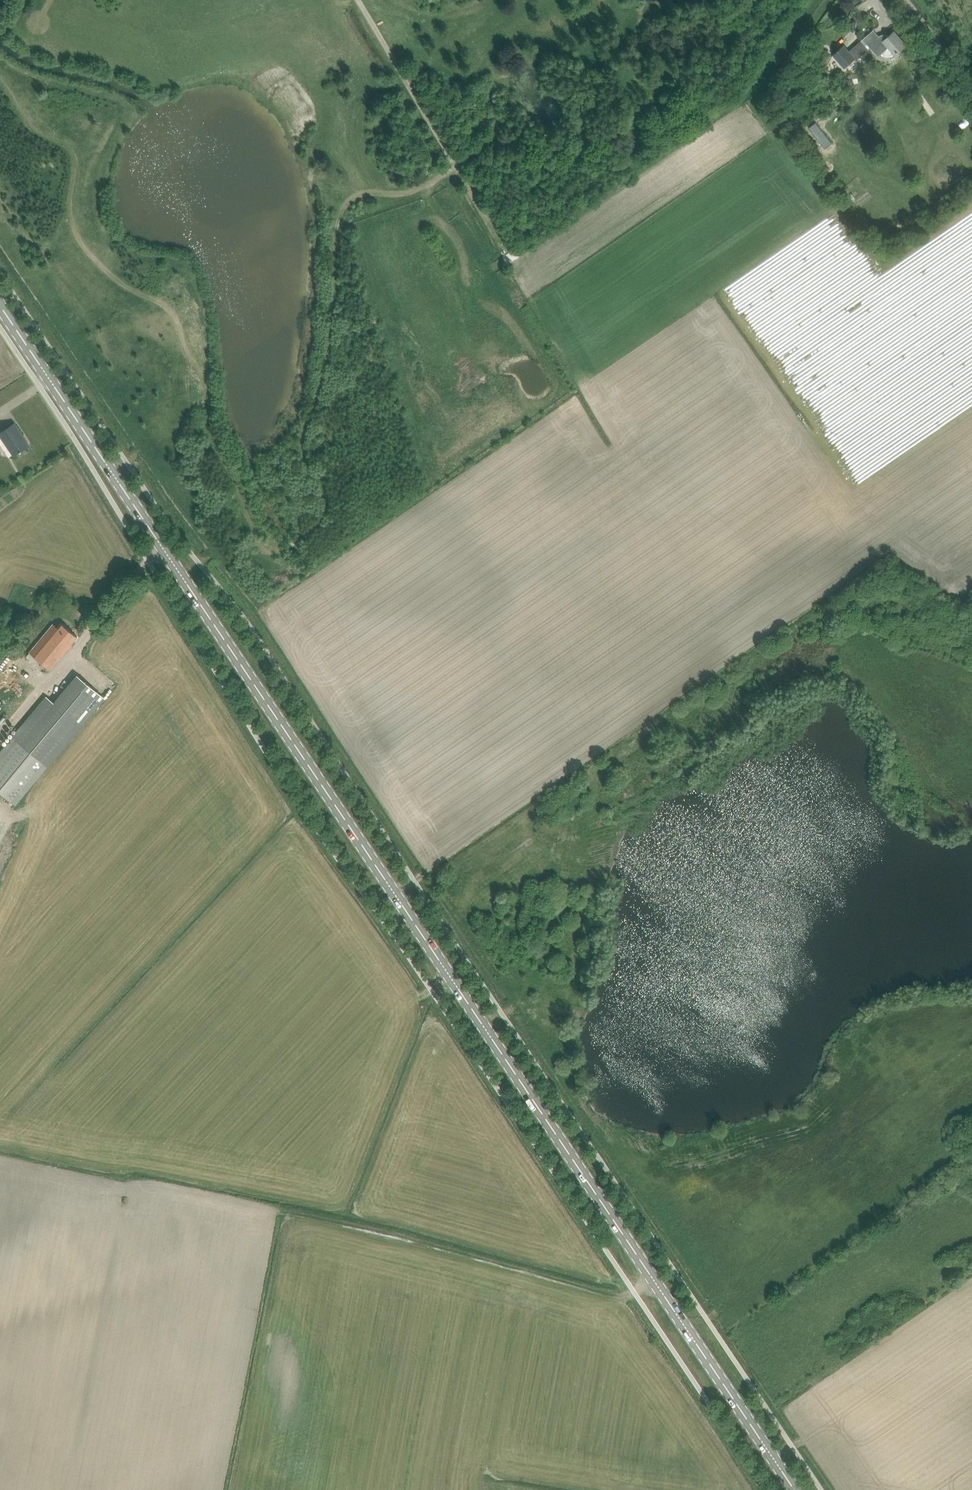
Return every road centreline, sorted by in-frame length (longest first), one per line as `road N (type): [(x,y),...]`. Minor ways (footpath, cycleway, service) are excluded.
road 1 (secondary): [(795,1489),(0,305)]

